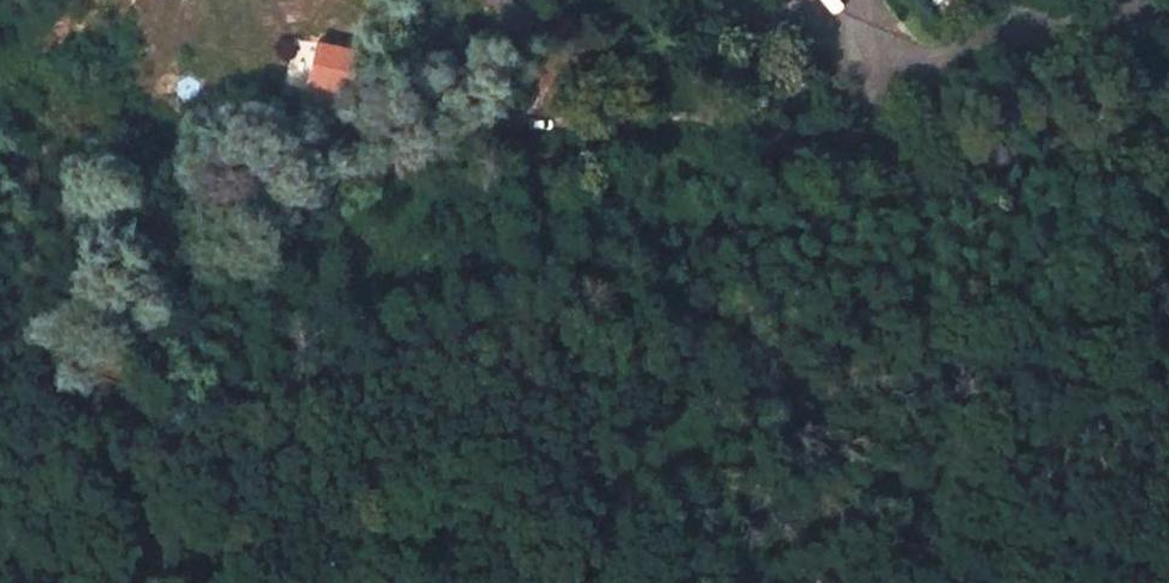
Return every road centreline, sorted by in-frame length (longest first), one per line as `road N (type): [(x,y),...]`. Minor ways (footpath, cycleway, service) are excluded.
road 1 (track): [(1168,457),(1125,453),(1057,474),(867,582)]

